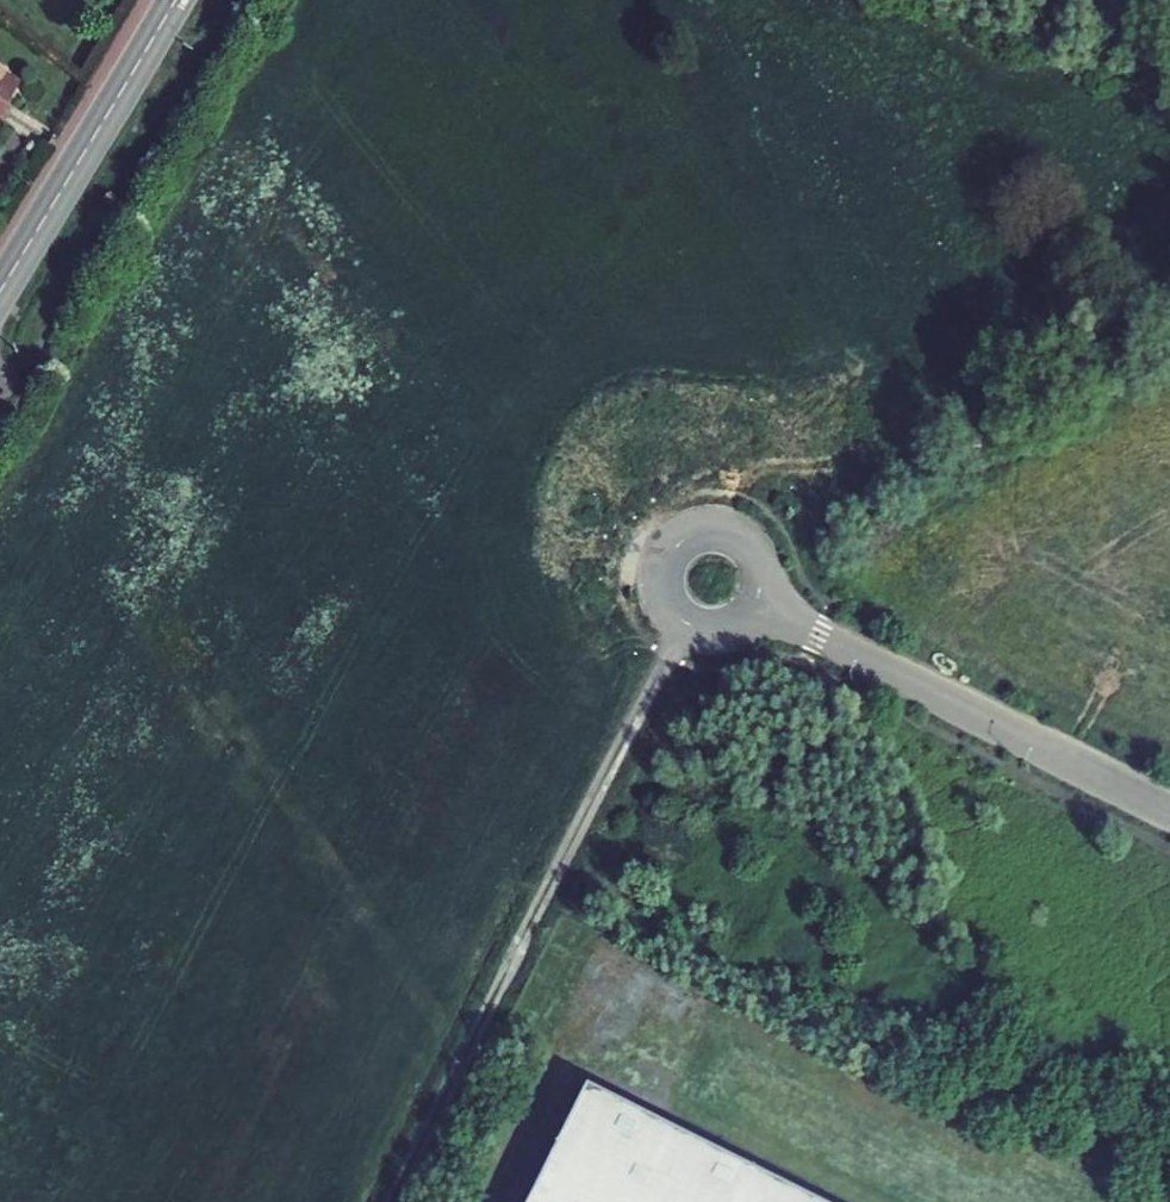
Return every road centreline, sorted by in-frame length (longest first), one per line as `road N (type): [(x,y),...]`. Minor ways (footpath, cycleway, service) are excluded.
road 1 (unclassified): [(683,628),(396,1201)]
road 2 (unclassified): [(1169,810),(761,603)]
road 3 (tertiary): [(177,0),(0,289)]
road 4 (unclassified): [(761,603),(765,579),(753,545),(733,530),(697,527),(675,538),(656,569),(661,606),(683,628)]

